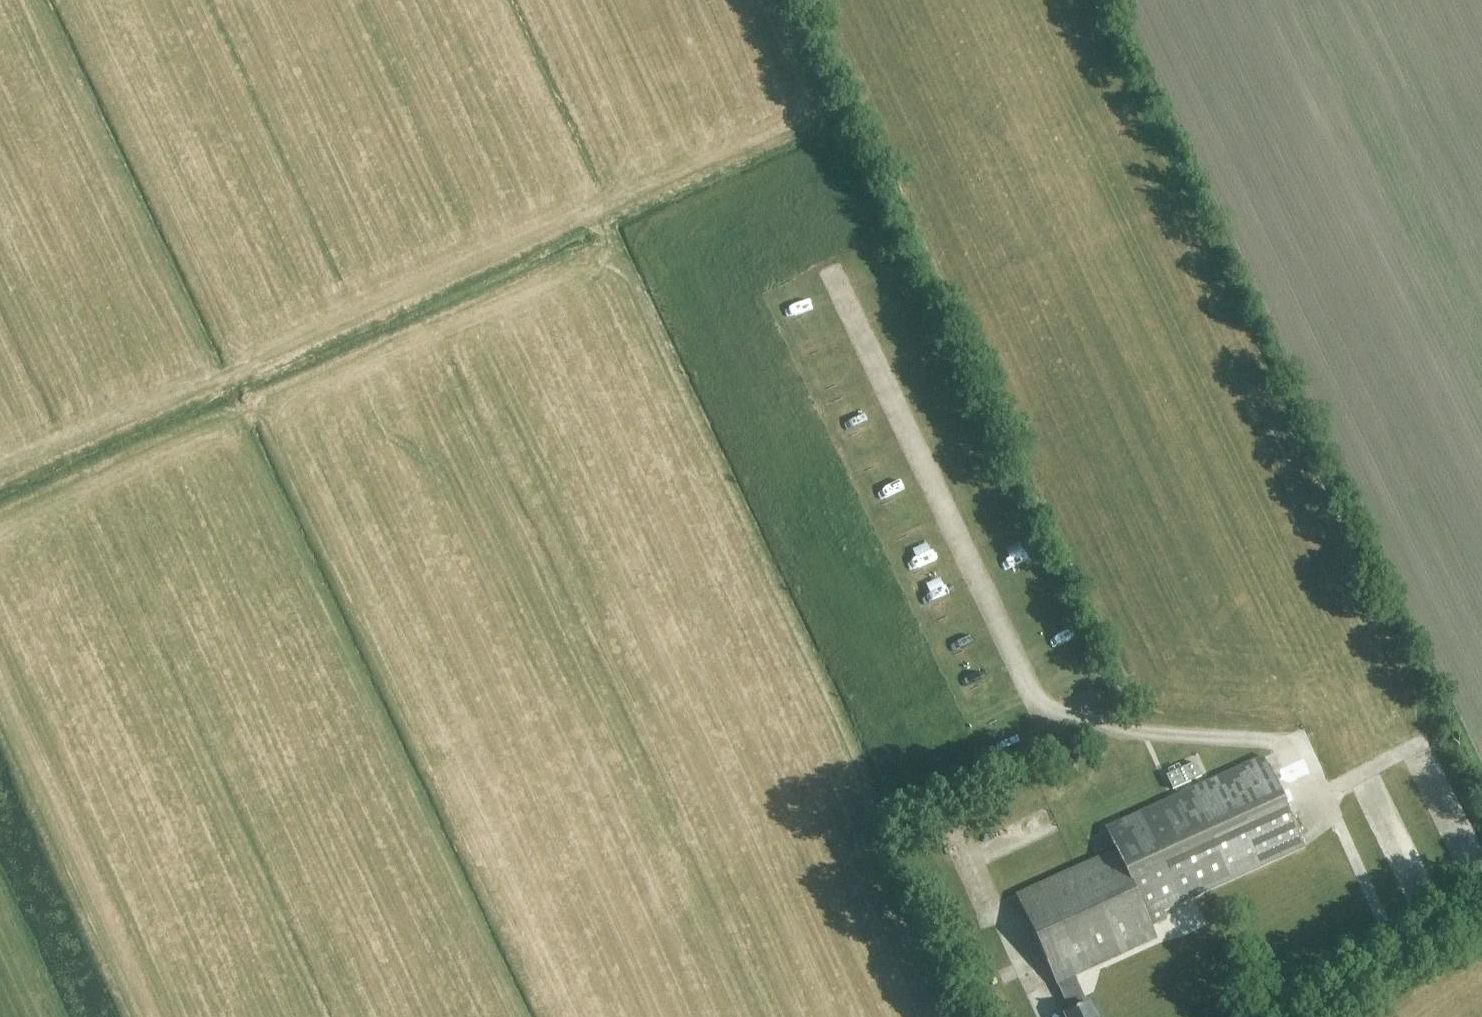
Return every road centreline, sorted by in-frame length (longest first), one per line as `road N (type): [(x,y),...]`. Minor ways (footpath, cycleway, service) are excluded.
road 1 (unclassified): [(1320,1016),(1481,911)]

